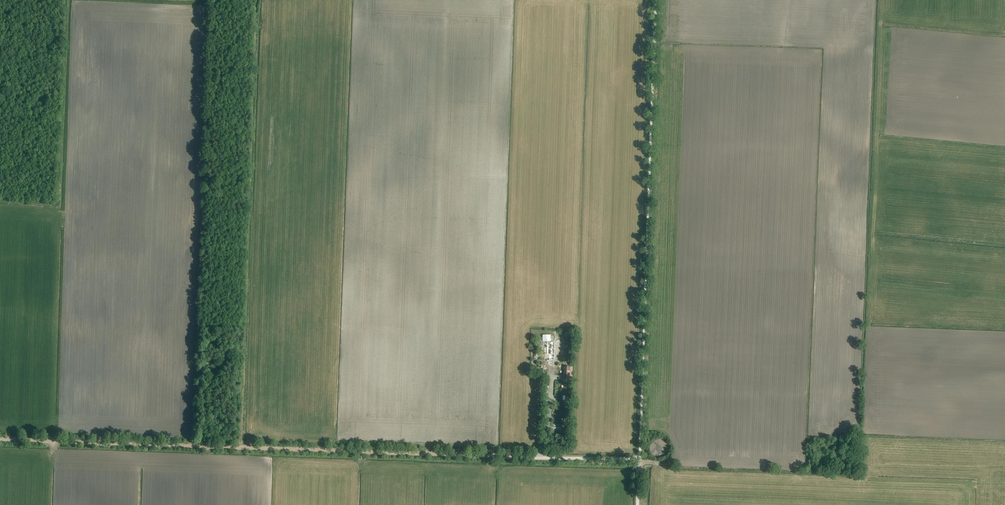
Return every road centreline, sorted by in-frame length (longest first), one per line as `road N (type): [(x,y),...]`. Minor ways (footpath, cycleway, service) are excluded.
road 1 (track): [(0,440),(534,458)]
road 2 (unclassified): [(534,458),(639,459),(638,504)]

